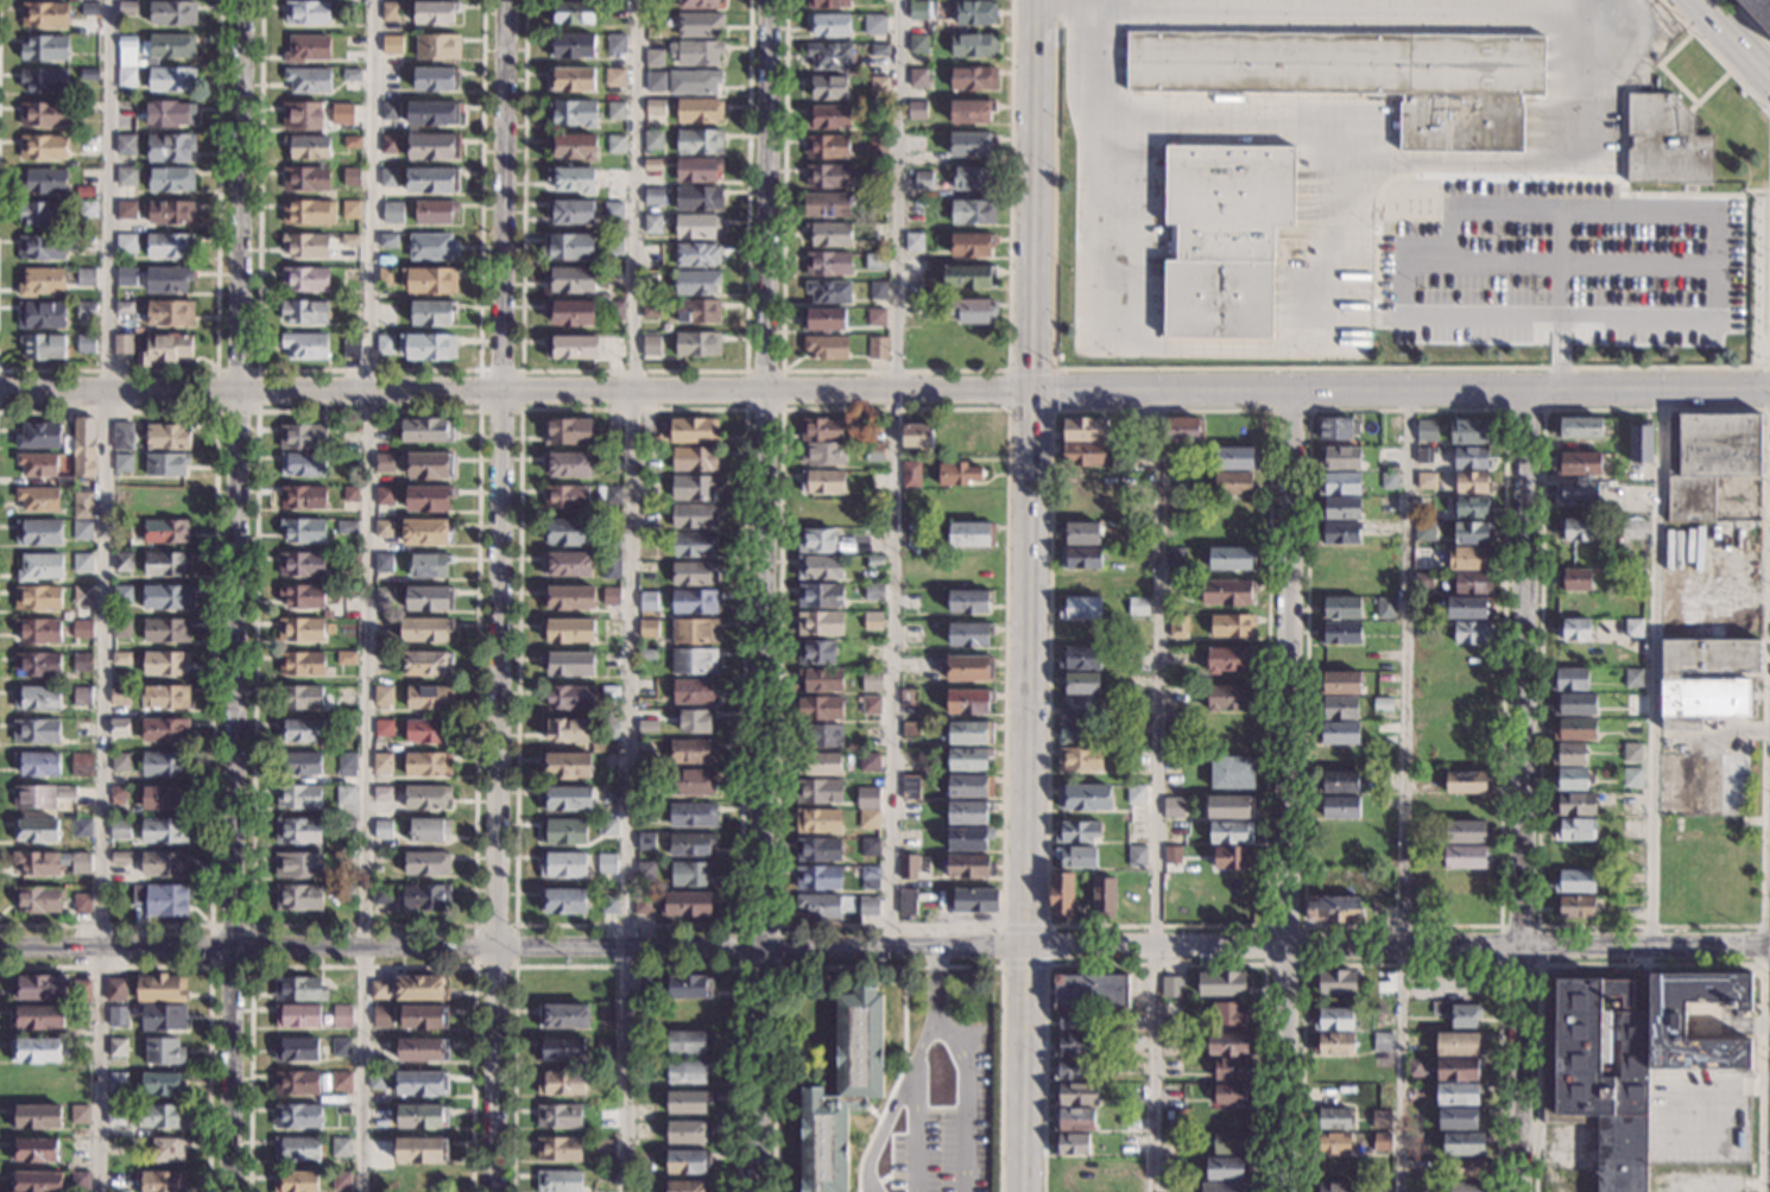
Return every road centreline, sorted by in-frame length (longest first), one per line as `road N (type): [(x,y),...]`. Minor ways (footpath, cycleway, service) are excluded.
road 1 (tertiary): [(1769,391),(0,391)]
road 2 (residential): [(1769,945),(498,945)]
road 3 (residential): [(768,0),(758,1191)]
road 4 (secondary): [(1030,0),(1021,1191)]
road 5 (residential): [(1518,1191),(1526,389)]
road 6 (residential): [(1285,1191),(1294,391)]
road 7 (residential): [(498,945),(501,392)]
road 8 (residential): [(238,392),(235,941)]
road 9 (residential): [(243,0),(238,392)]
road 10 (residential): [(501,392),(505,0)]
road 11 (residential): [(498,945),(235,941)]
road 12 (residential): [(235,941),(231,1191)]
road 13 (residential): [(496,1191),(498,945)]
road 14 (residential): [(235,941),(0,941)]

